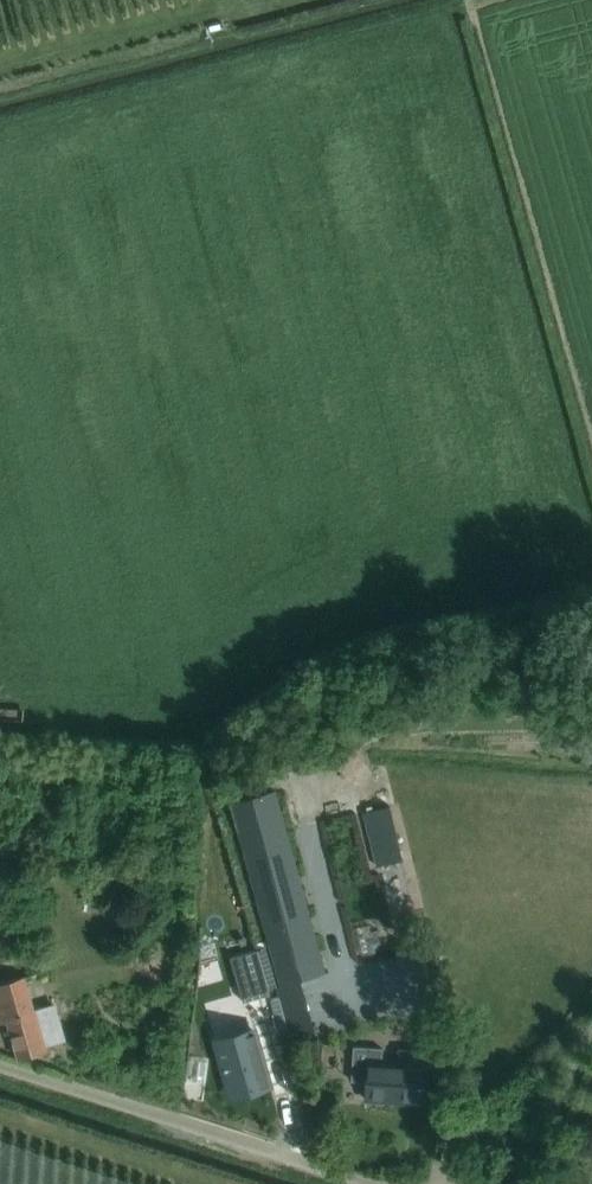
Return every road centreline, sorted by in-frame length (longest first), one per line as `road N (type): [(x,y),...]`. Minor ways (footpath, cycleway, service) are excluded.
road 1 (unclassified): [(386,1183),(0,1064)]

